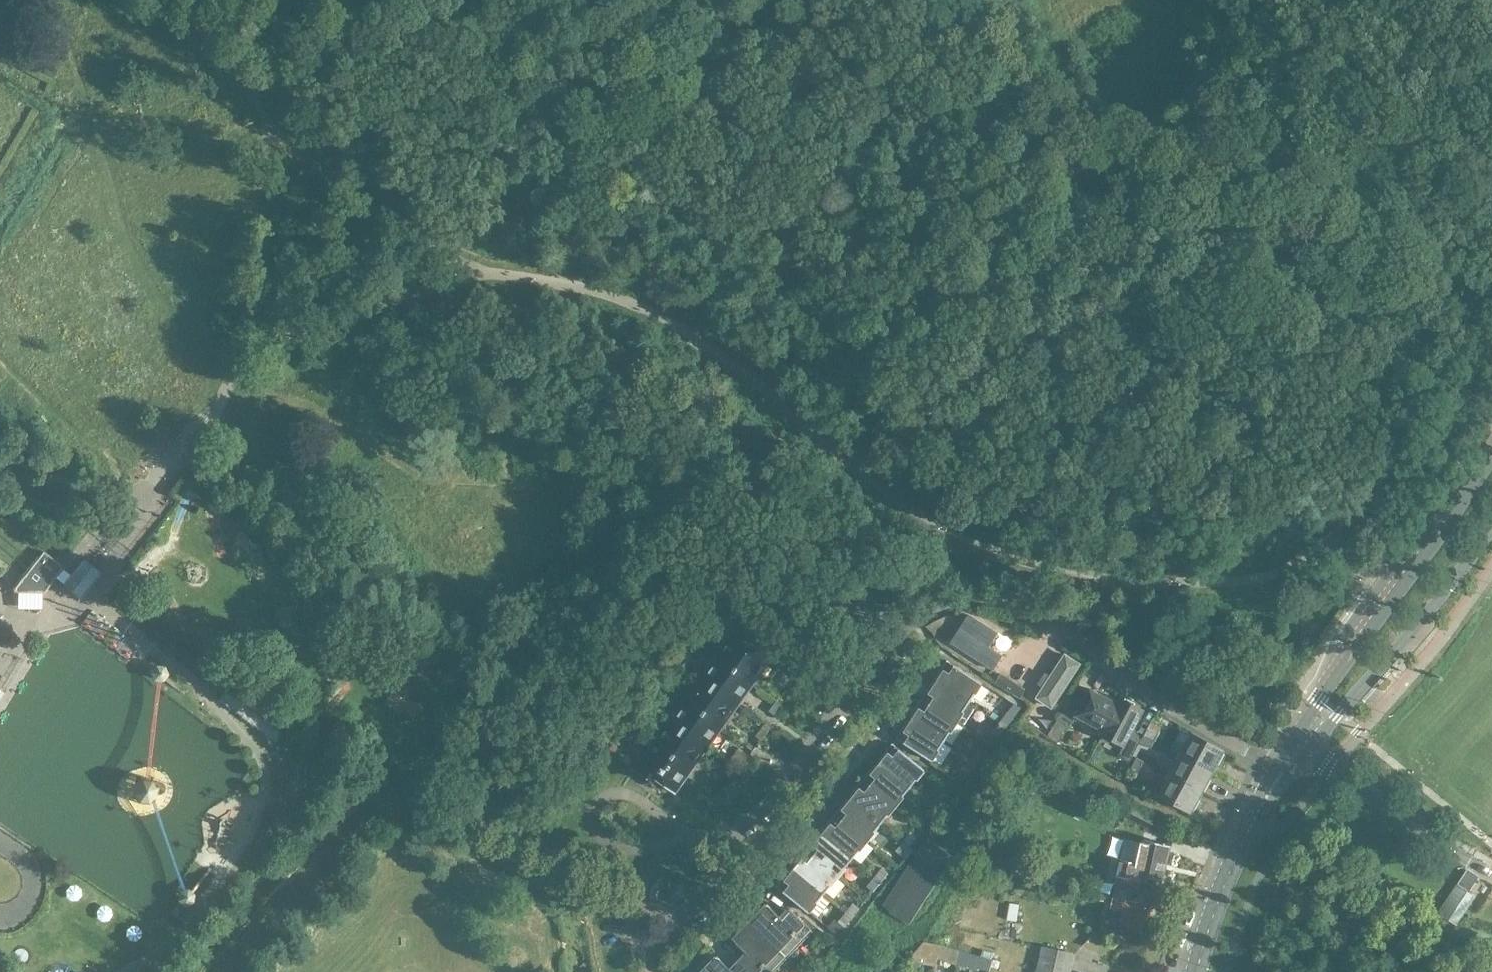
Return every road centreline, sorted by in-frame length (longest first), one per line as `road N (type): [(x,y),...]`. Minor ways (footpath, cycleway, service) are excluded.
road 1 (residential): [(1279,776),(1006,601),(944,605),(840,698)]
road 2 (tertiary): [(1491,454),(1336,678),(1303,741)]
road 3 (tertiary): [(1303,741),(1355,697),(1491,523)]
road 4 (unclassified): [(1257,812),(1456,971)]
road 5 (residential): [(683,834),(636,797),(610,795),(592,812),(593,837),(609,850),(676,839)]
road 6 (residential): [(723,831),(766,805),(827,726),(840,698)]
road 7 (tertiary): [(1194,971),(1257,812)]

